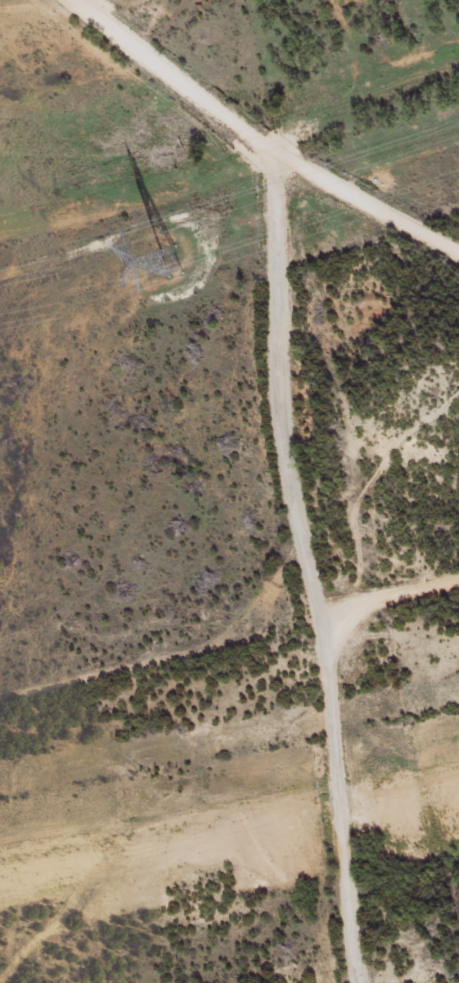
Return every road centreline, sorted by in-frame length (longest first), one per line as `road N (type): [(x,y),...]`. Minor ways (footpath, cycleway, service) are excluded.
road 1 (residential): [(348,982),(340,826),(275,388),(270,153)]
road 2 (residential): [(60,0),(270,153),(458,256)]
road 3 (residential): [(458,586),(312,618)]

